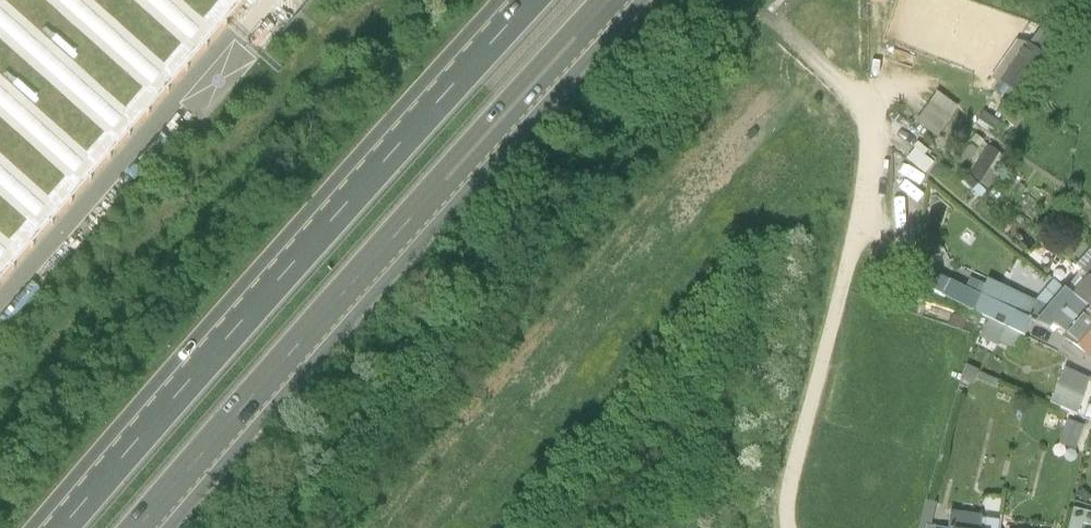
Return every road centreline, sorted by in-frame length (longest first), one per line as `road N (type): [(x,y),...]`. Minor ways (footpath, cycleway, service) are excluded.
road 1 (motorway): [(556,0),(63,527)]
road 2 (motorway): [(138,527),(630,0)]
road 3 (residential): [(793,527),(849,306),(877,160),(880,86)]

